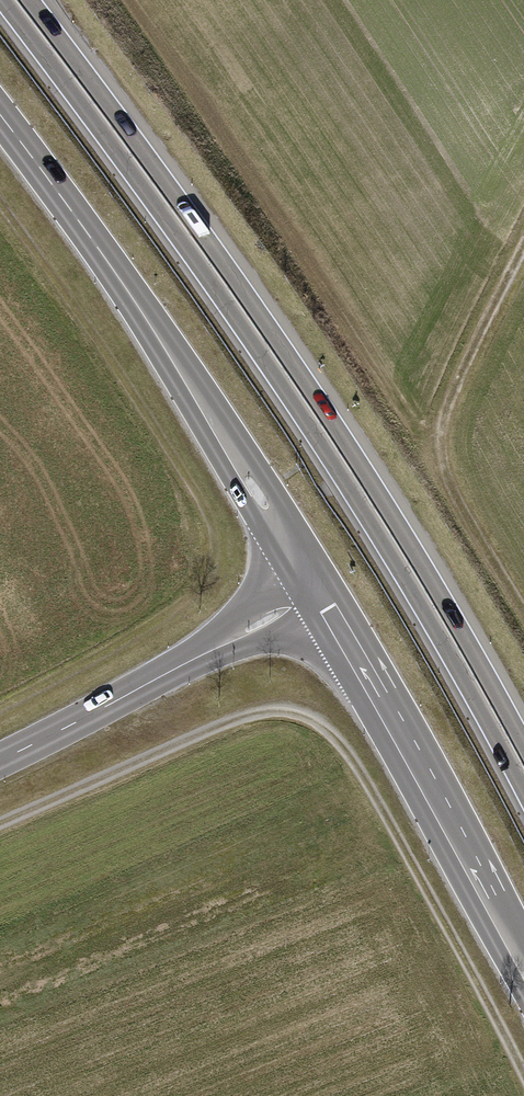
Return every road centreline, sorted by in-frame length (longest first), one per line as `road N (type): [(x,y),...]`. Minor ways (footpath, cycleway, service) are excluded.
road 1 (trunk): [(3,0),(332,460),(523,789)]
road 2 (trunk): [(523,744),(351,449),(30,0)]
road 3 (track): [(0,824),(246,717),(296,715),(322,728),(363,780),(523,1080)]
road 4 (track): [(0,709),(168,616),(201,586),(212,548),(188,487),(0,207)]
road 5 (primary): [(314,587),(127,297),(0,122)]
road 6 (primary): [(523,971),(314,587)]
road 7 (track): [(523,249),(460,378),(442,433),(448,481),(523,613)]
road 8 (tertiary): [(314,587),(0,761)]

